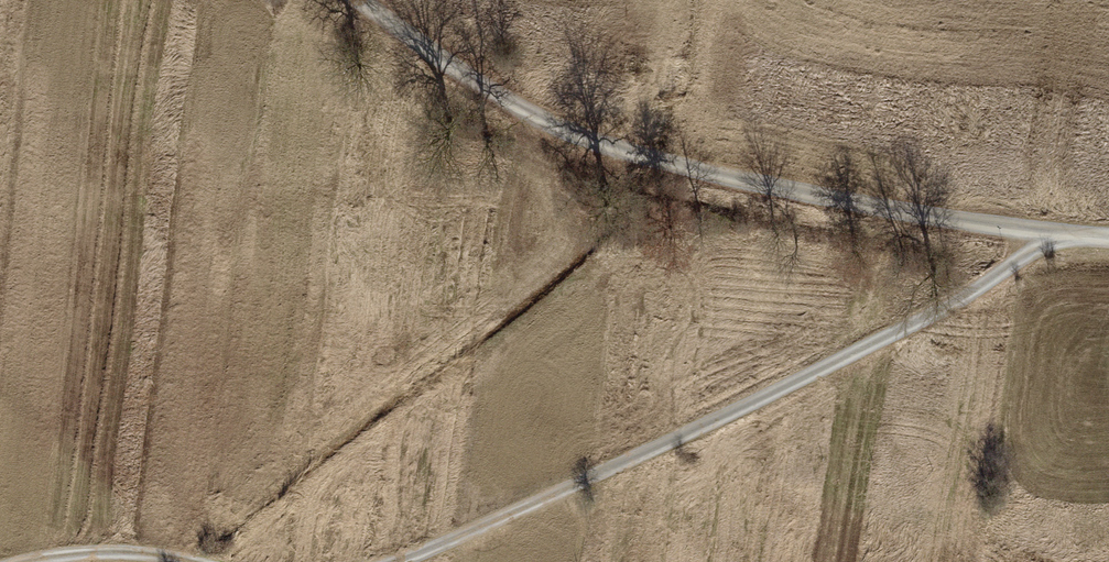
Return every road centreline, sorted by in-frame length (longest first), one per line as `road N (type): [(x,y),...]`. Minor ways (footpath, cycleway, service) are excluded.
road 1 (track): [(1108,236),(939,216),(634,152),(559,126),(423,48),(365,0)]
road 2 (track): [(1056,232),(911,322),(634,463),(381,561)]
road 3 (track): [(174,561),(96,550),(6,561)]

